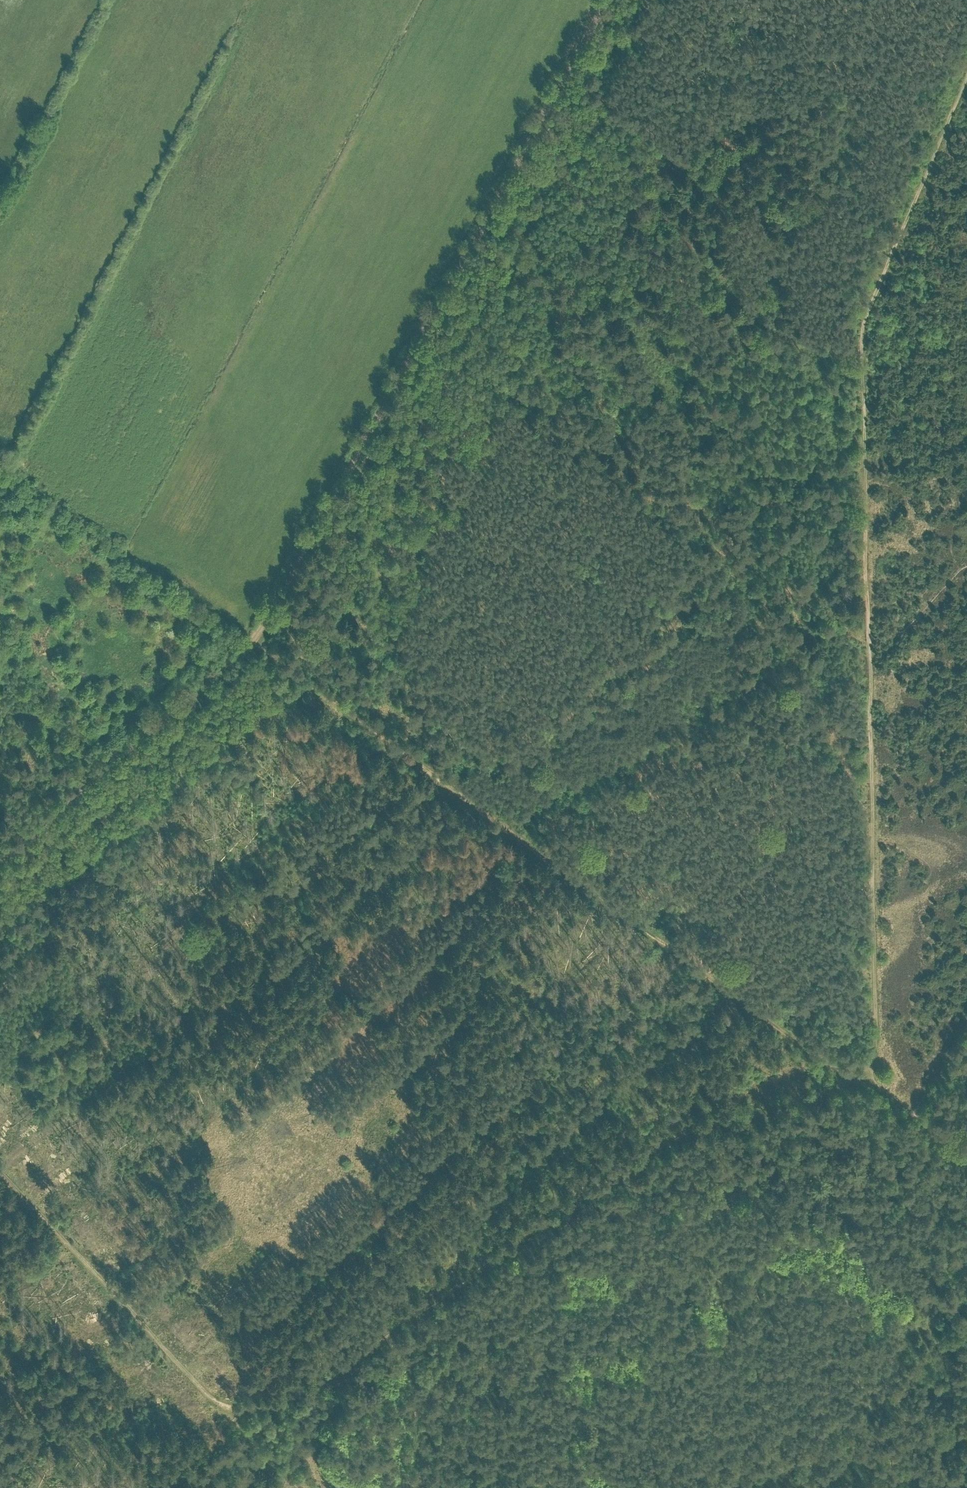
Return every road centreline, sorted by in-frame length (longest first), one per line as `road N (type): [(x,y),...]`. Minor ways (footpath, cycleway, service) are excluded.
road 1 (track): [(606,0),(256,635),(0,860)]
road 2 (track): [(880,1092),(872,1034),(863,325),(966,78)]
road 3 (track): [(261,646),(865,1081)]

